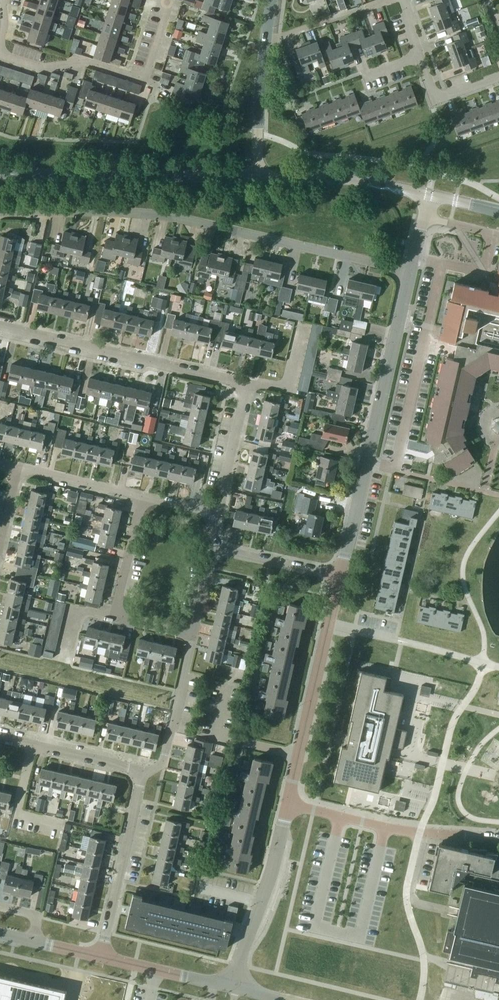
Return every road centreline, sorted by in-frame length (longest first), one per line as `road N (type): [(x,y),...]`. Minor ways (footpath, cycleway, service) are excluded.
road 1 (residential): [(0,211),(164,215),(411,272)]
road 2 (residential): [(218,513),(243,385),(0,326)]
road 3 (residential): [(340,576),(411,272)]
road 4 (tertiary): [(29,173),(259,176)]
road 5 (residential): [(0,54),(39,66),(92,62),(143,75),(167,0)]
road 6 (residential): [(498,837),(419,832),(287,804)]
road 7 (residential): [(192,635),(117,611),(142,495)]
road 8 (residential): [(236,987),(287,804)]
road 9 (residential): [(101,956),(140,773)]
road 10 (residential): [(299,754),(340,576)]
road 11 (tertiary): [(259,176),(363,181),(429,195)]
road 12 (residential): [(140,773),(162,764),(192,635)]
road 13 (residential): [(140,773),(0,737)]
road 14 (residential): [(236,987),(101,956)]
road 15 (residential): [(259,176),(265,41)]
road 16 (residential): [(340,576),(215,544)]
road 17 (residential): [(265,41),(387,0)]
road 18 (residential): [(142,495),(18,466)]

